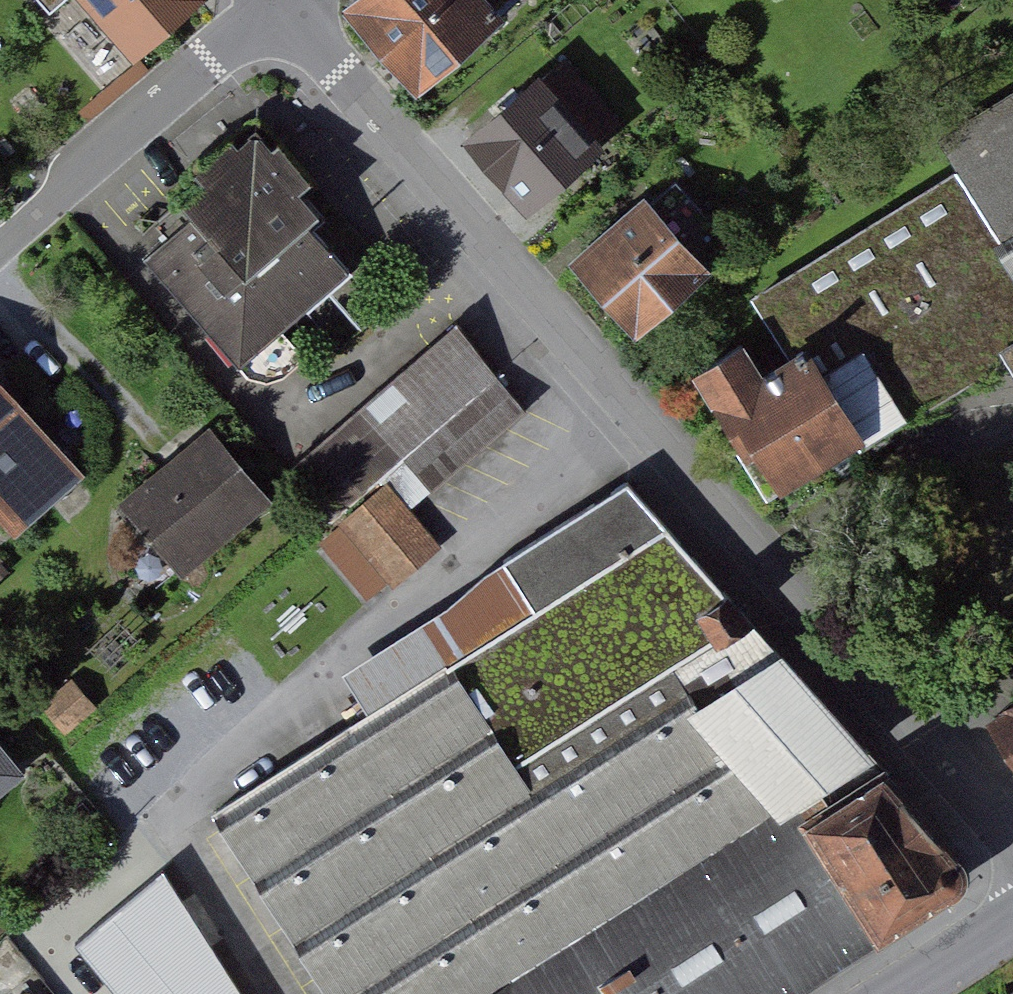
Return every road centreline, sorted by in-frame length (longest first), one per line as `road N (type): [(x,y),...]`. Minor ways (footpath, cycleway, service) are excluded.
road 1 (residential): [(1012,840),(287,0)]
road 2 (residential): [(0,238),(280,0)]
road 3 (residential): [(1012,921),(902,993)]

